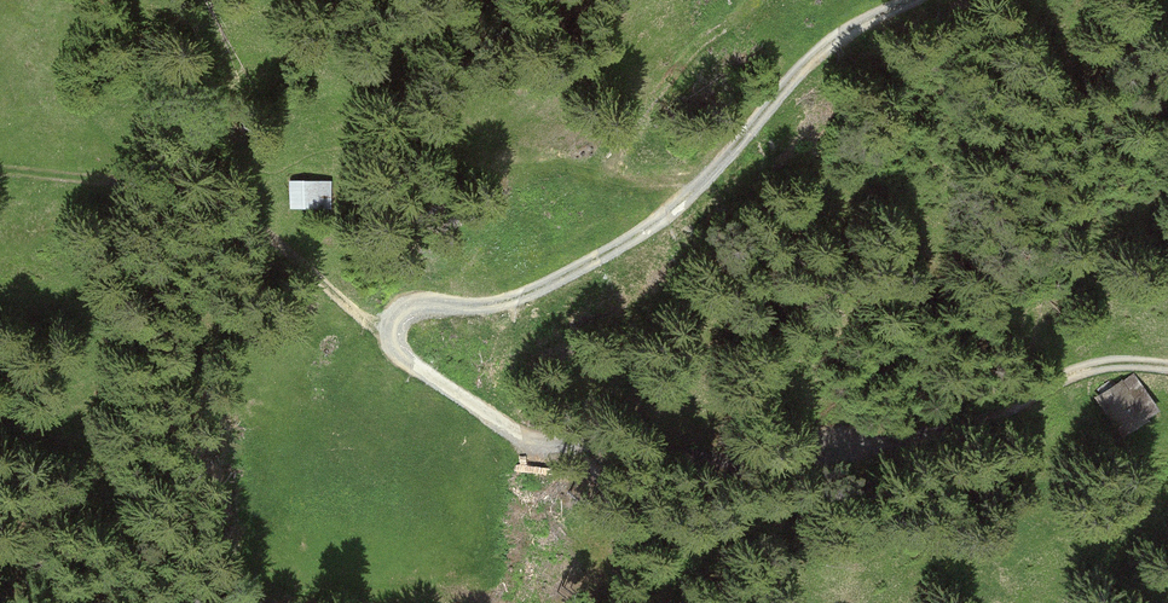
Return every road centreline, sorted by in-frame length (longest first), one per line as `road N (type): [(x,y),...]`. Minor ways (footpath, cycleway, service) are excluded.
road 1 (track): [(1167,366),(1090,368),(987,416),(894,440),(749,461),(537,442),(415,364),(396,338)]
road 2 (track): [(396,338),(401,313),(528,294),(684,212),(786,87),(846,35),(910,0)]
road 3 (track): [(396,338),(217,194),(0,167)]

